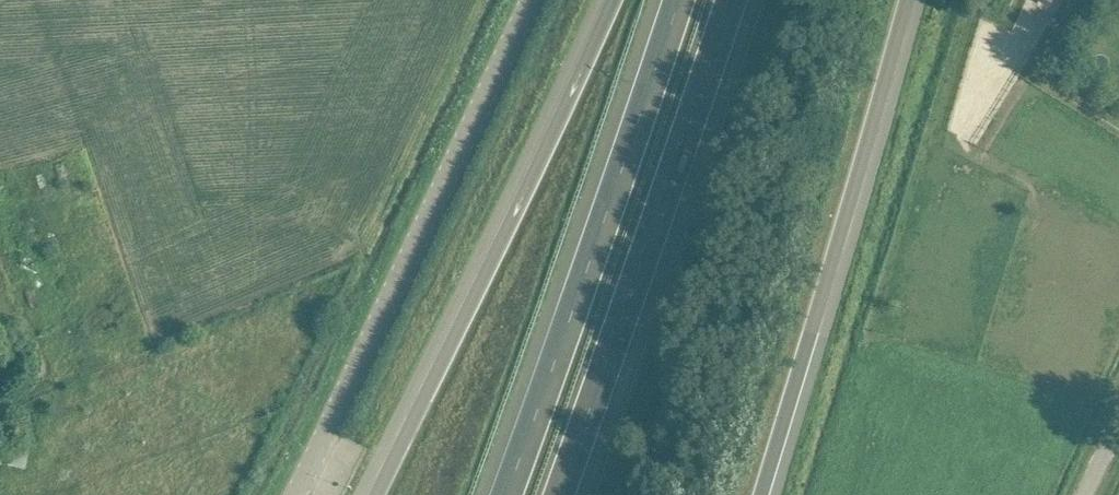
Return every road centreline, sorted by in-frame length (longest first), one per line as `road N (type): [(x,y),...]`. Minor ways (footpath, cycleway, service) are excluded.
road 1 (unclassified): [(291,494),(534,0)]
road 2 (motorway): [(616,0),(381,494)]
road 3 (motorway): [(678,0),(506,494)]
road 4 (motorway): [(559,494),(731,0)]
road 5 (motorway): [(778,494),(905,0)]

